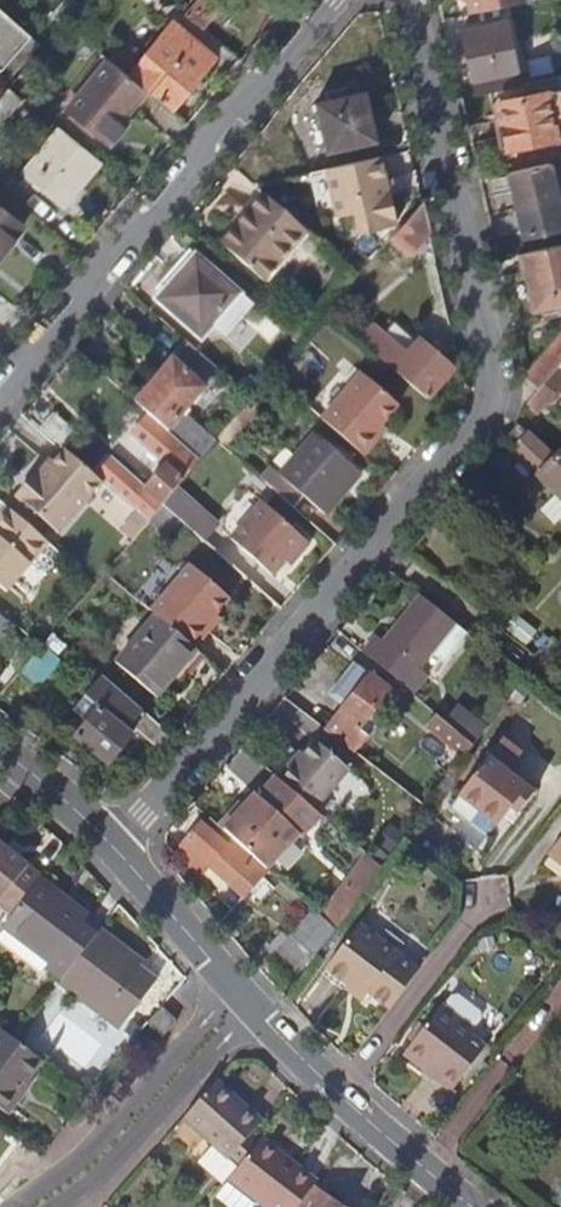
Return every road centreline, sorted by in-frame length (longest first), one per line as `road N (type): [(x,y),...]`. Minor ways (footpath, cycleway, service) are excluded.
road 1 (residential): [(405,0),(495,394),(112,848)]
road 2 (residential): [(0,398),(336,0)]
road 3 (residential): [(236,988),(75,1179),(35,1206)]
road 4 (residential): [(339,1094),(480,905)]
road 5 (residential): [(112,848),(236,988)]
road 6 (residential): [(339,1094),(472,1206)]
road 7 (residential): [(0,751),(112,848)]
road 8 (residential): [(236,988),(339,1094)]

